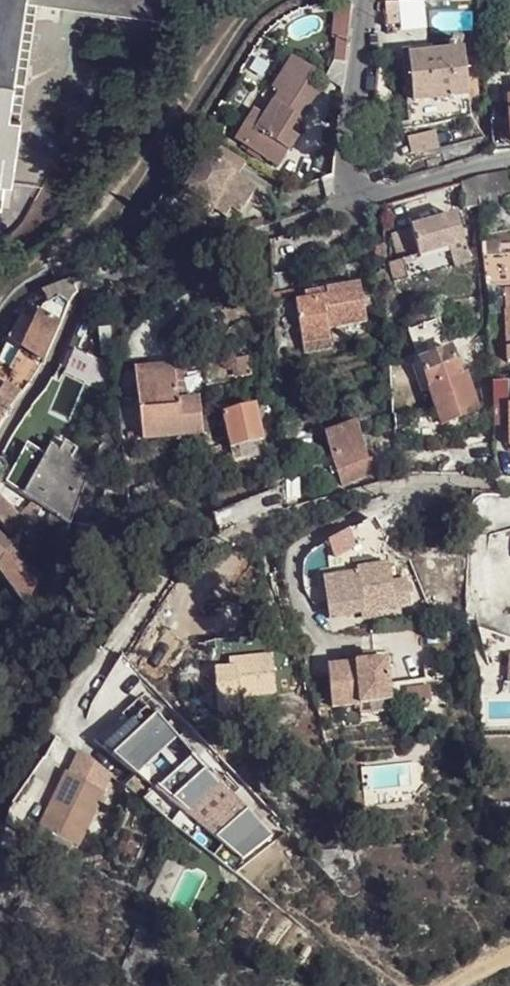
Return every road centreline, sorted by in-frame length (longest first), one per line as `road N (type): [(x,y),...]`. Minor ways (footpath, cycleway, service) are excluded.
road 1 (residential): [(509,490),(399,486),(287,517),(143,575),(0,796)]
road 2 (residential): [(0,448),(94,289),(346,215)]
road 3 (residential): [(367,0),(346,215)]
road 4 (residential): [(346,215),(482,167),(509,165)]

